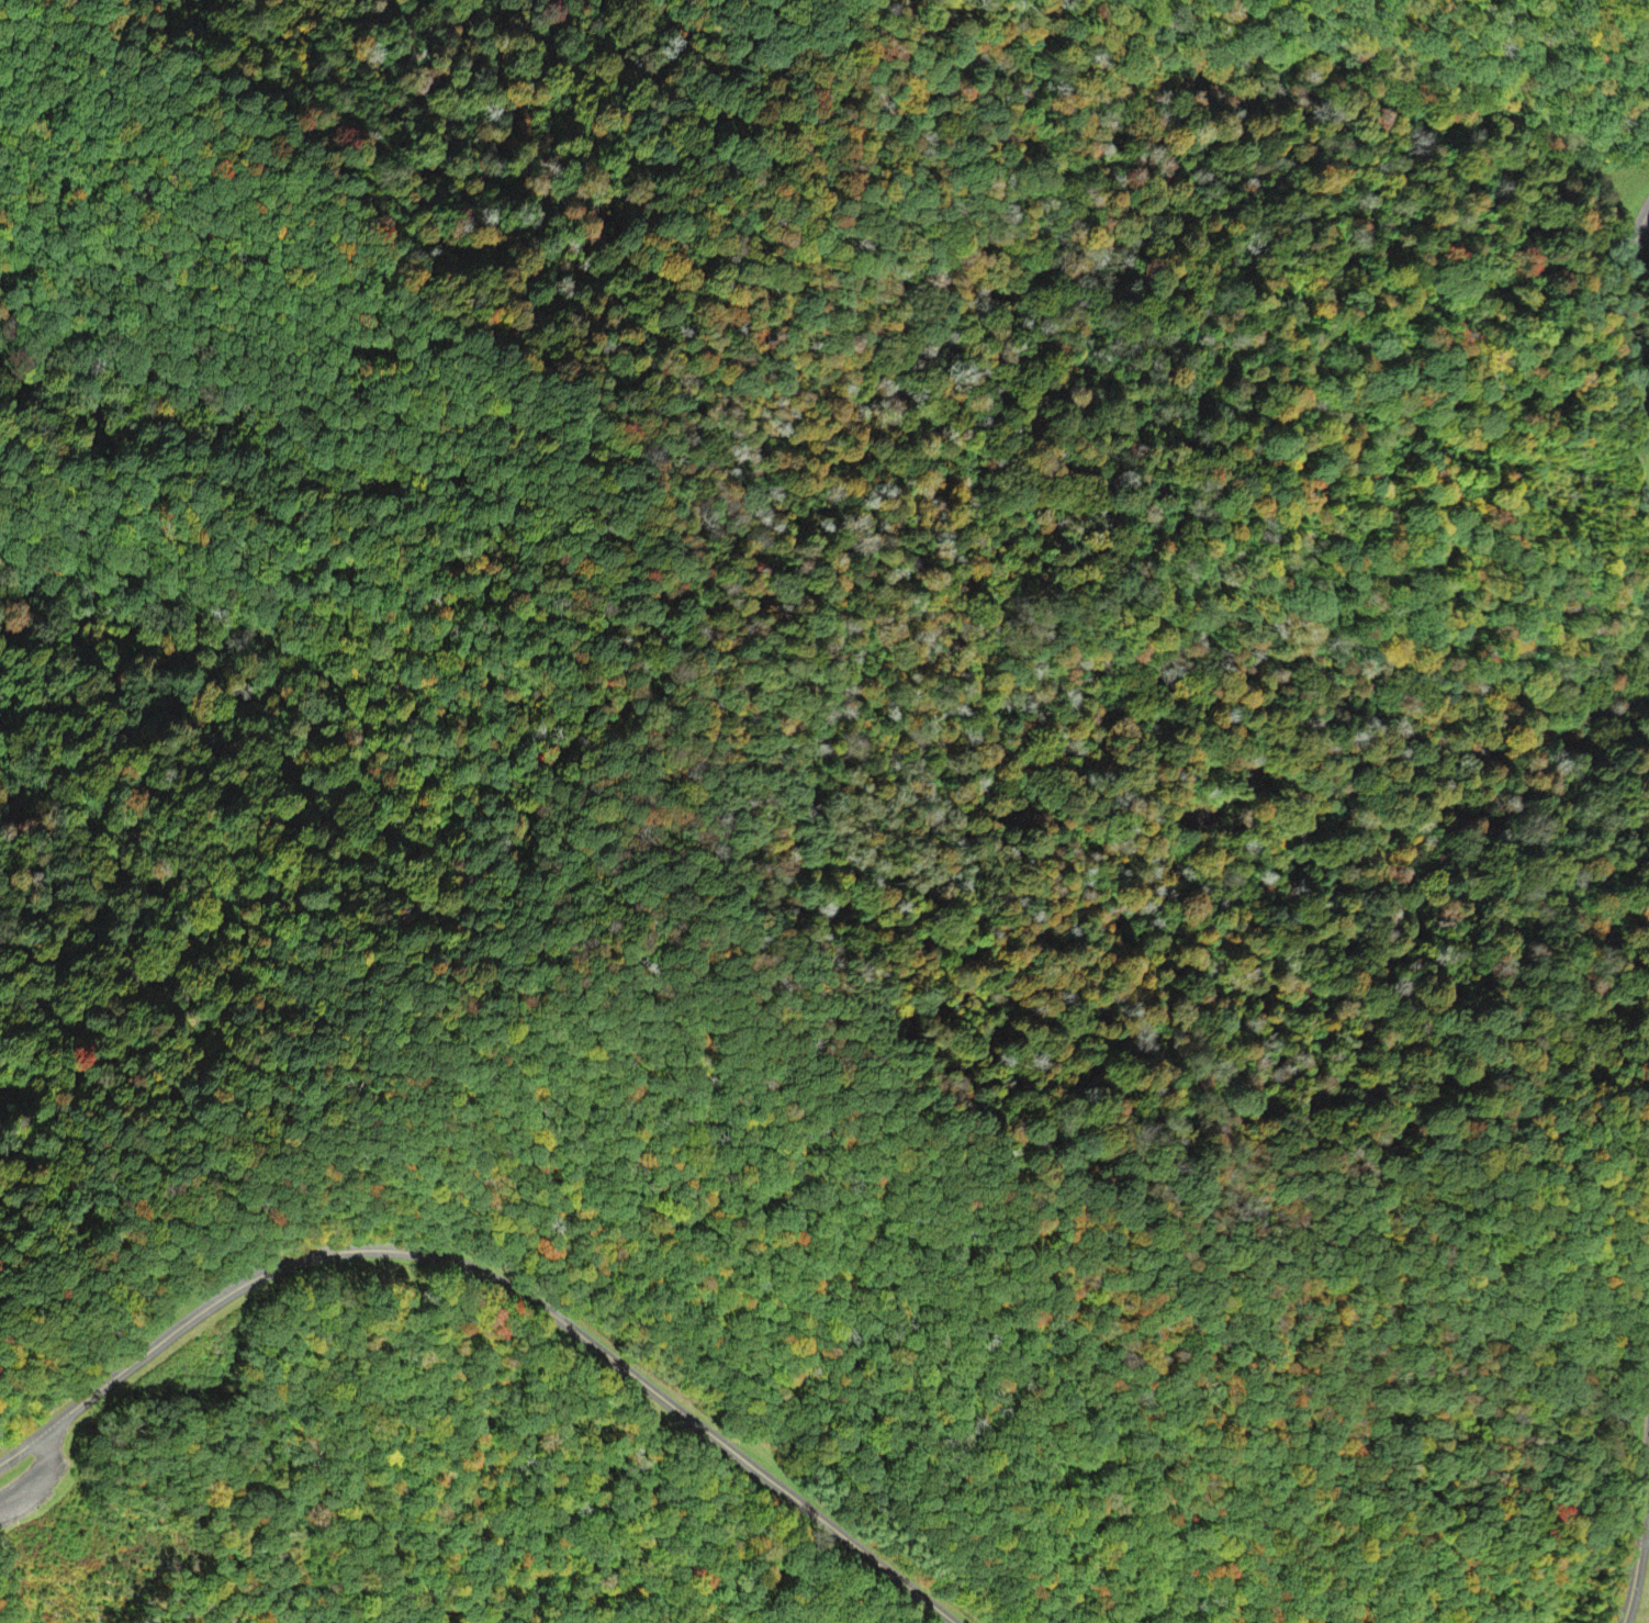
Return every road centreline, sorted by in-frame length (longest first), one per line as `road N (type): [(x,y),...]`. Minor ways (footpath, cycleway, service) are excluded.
road 1 (tertiary): [(0,1466),(254,1280),(319,1255),(414,1251),(493,1275),(553,1311),(959,1622)]
road 2 (tertiary): [(1648,511),(1626,318),(1628,270),(1648,208)]
road 3 (tertiary): [(1628,1622),(1648,1496)]

